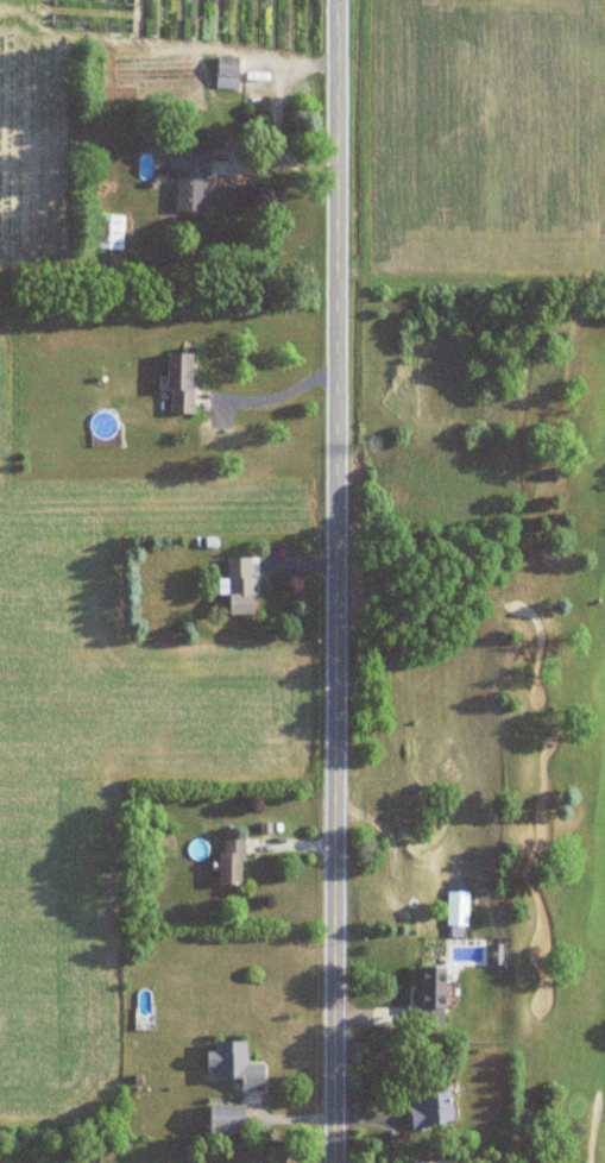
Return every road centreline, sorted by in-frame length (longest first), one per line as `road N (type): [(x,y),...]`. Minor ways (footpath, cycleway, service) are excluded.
road 1 (residential): [(341,1162),(339,0)]

